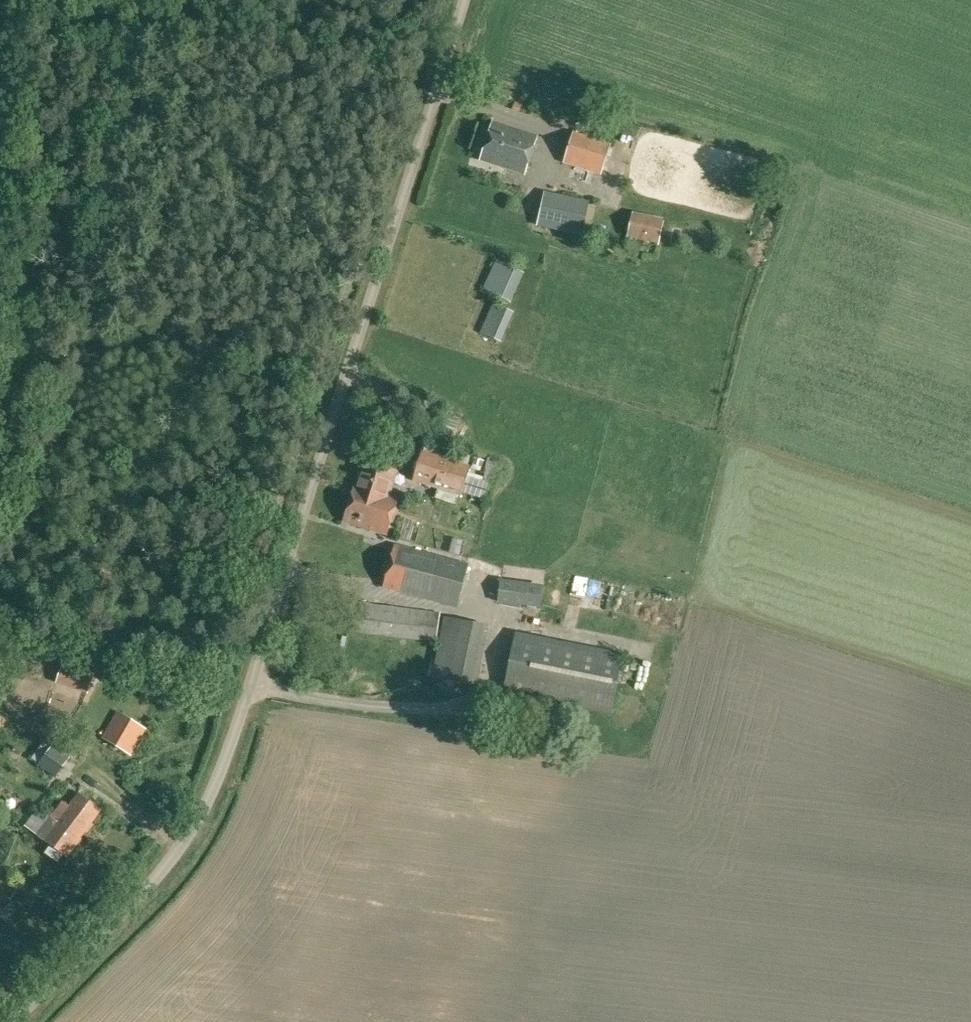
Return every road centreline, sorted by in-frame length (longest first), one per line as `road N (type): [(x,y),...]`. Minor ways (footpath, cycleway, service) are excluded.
road 1 (unclassified): [(5,1021),(190,839),(228,767),(466,0)]
road 2 (track): [(0,10),(91,24),(142,19)]

